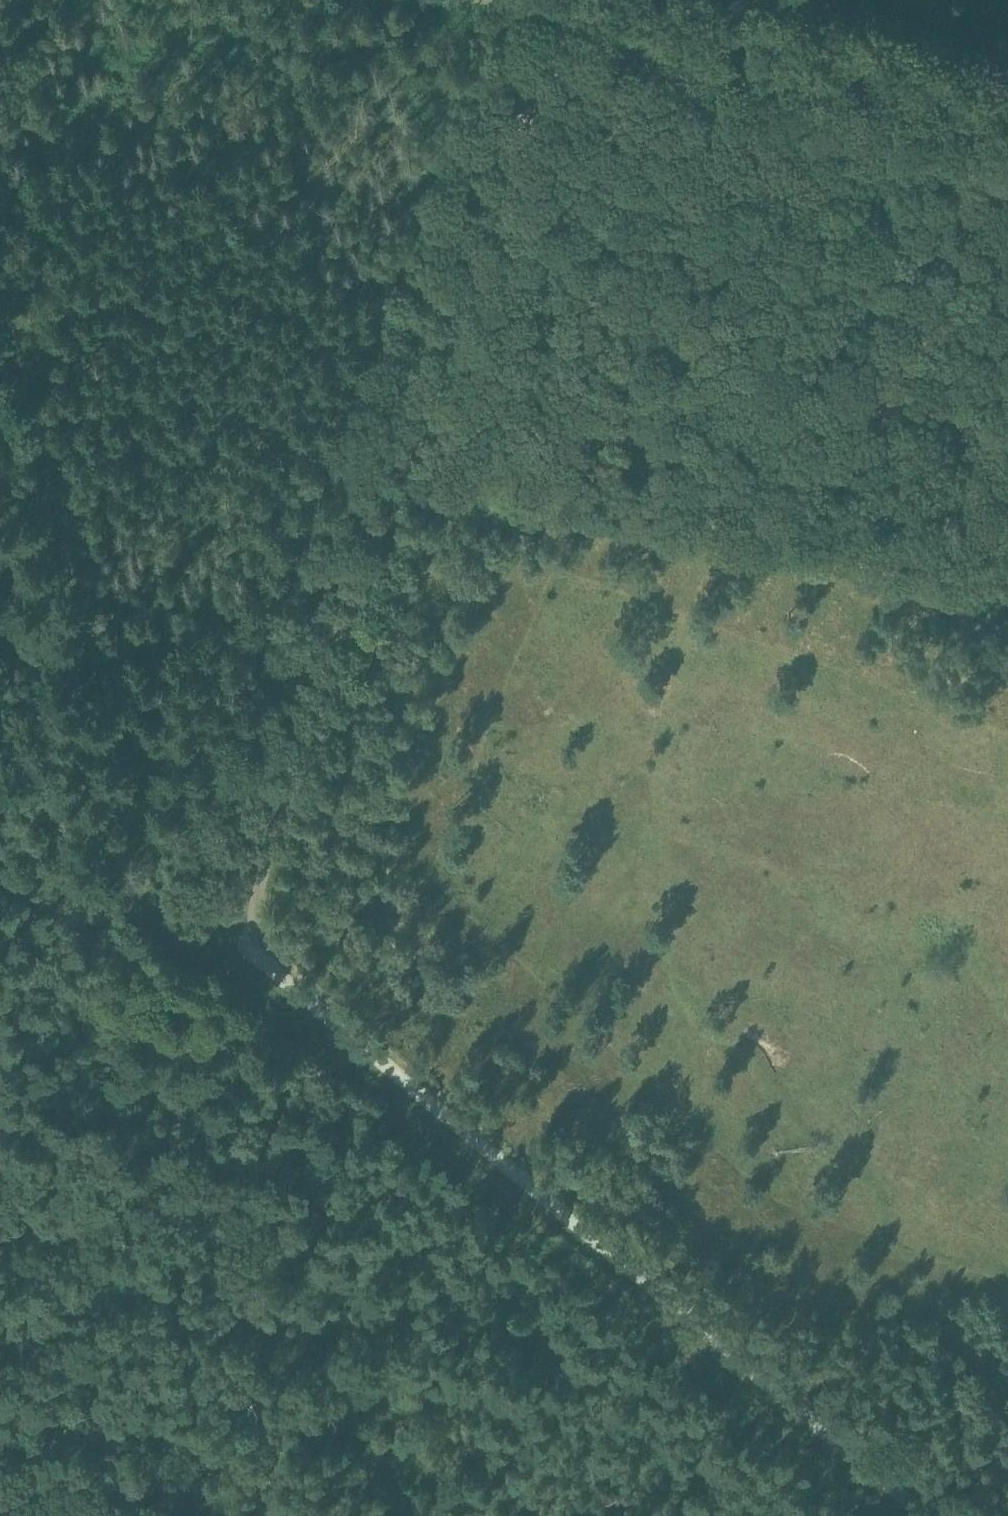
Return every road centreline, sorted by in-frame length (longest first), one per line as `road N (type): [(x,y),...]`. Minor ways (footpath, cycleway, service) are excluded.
road 1 (unclassified): [(927,1515),(256,953),(257,906),(283,796),(579,0)]
road 2 (track): [(0,885),(232,947)]

